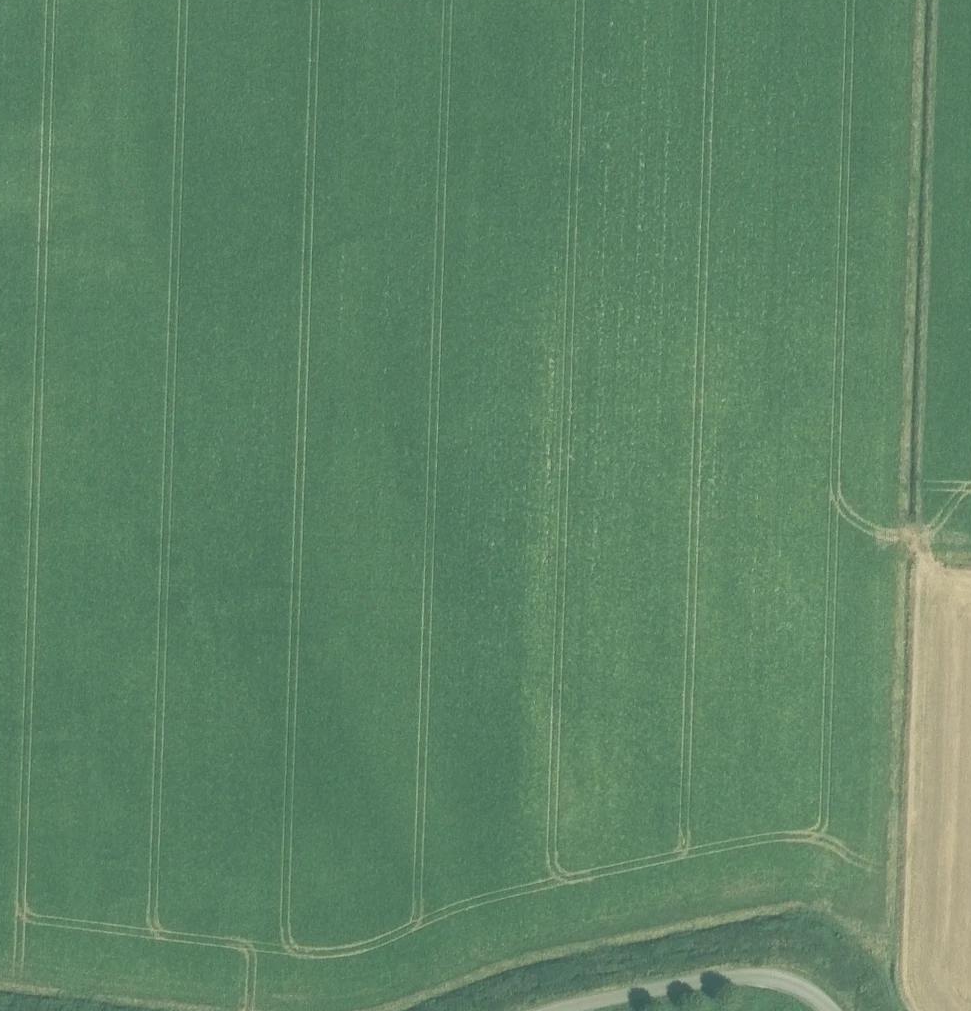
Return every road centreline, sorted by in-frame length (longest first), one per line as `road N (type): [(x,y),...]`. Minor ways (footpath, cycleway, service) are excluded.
road 1 (unclassified): [(820,1010),(794,992),(736,985),(657,986),(553,1010)]

